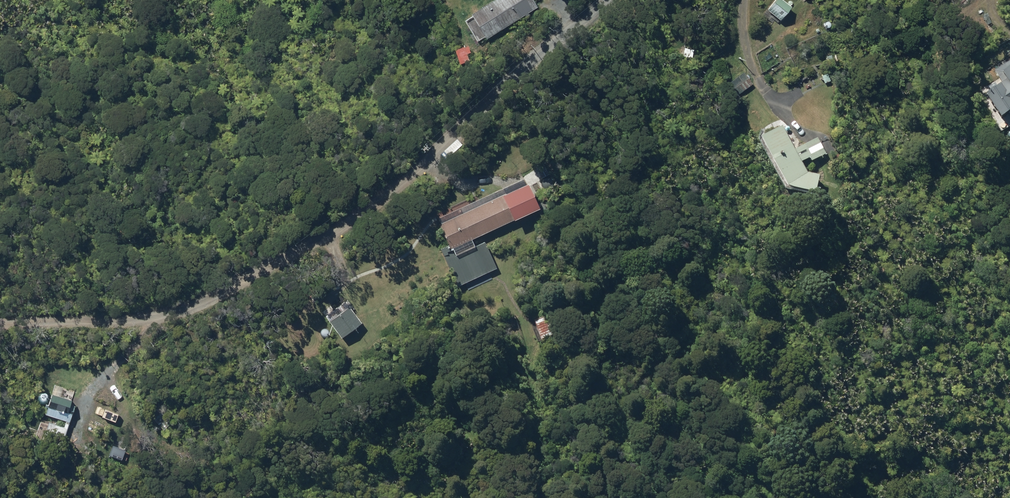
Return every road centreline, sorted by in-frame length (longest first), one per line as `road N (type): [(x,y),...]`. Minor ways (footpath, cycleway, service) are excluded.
road 1 (unclassified): [(0,326),(161,319),(213,300),(323,237),(423,165),(597,0)]

